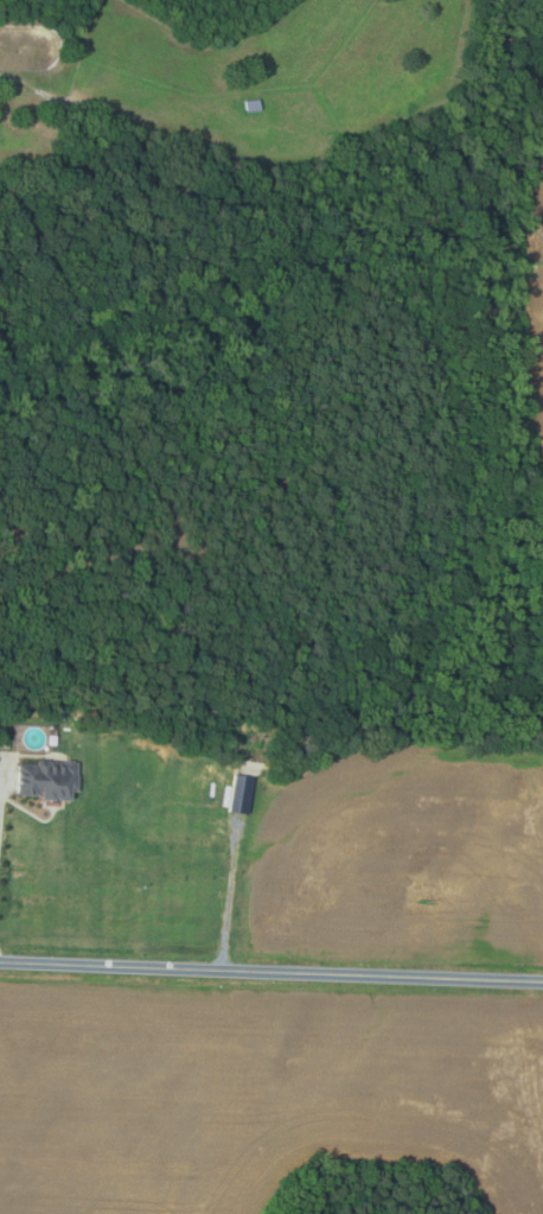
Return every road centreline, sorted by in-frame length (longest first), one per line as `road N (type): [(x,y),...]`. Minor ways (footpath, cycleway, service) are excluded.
road 1 (residential): [(542,981),(0,961)]

